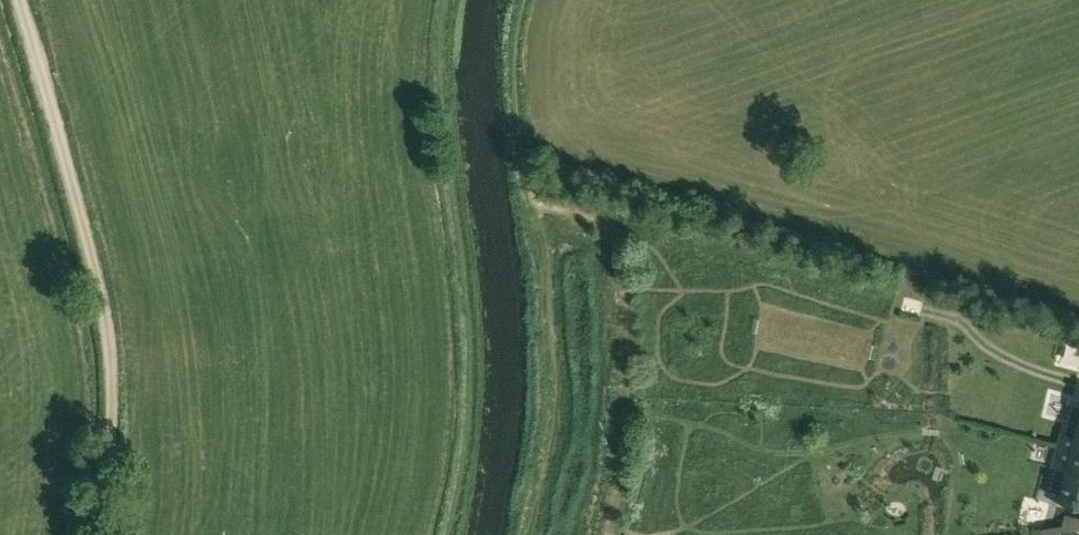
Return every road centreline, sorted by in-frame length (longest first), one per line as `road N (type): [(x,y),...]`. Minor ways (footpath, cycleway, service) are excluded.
road 1 (track): [(107,534),(117,451),(114,339),(19,0)]

